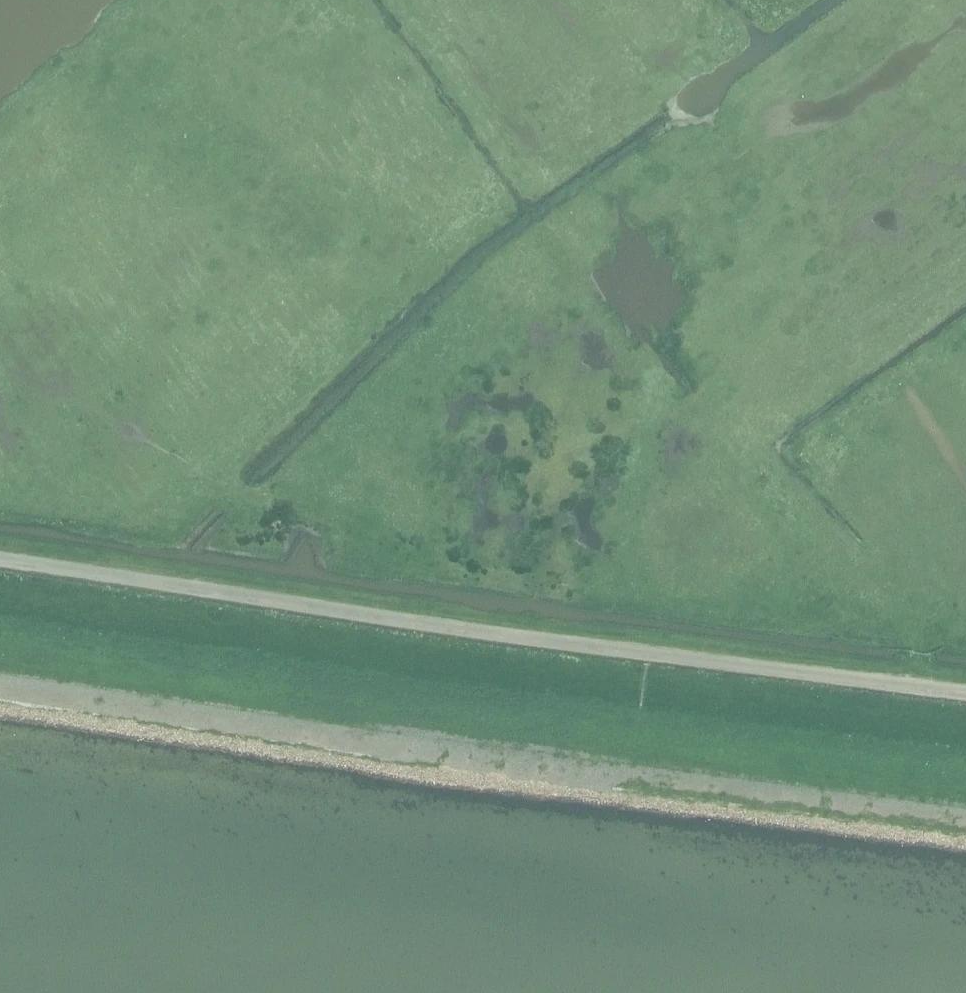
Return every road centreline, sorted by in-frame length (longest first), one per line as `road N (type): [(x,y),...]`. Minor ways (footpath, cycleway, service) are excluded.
road 1 (unclassified): [(965,693),(0,559)]
road 2 (track): [(0,630),(965,762)]

